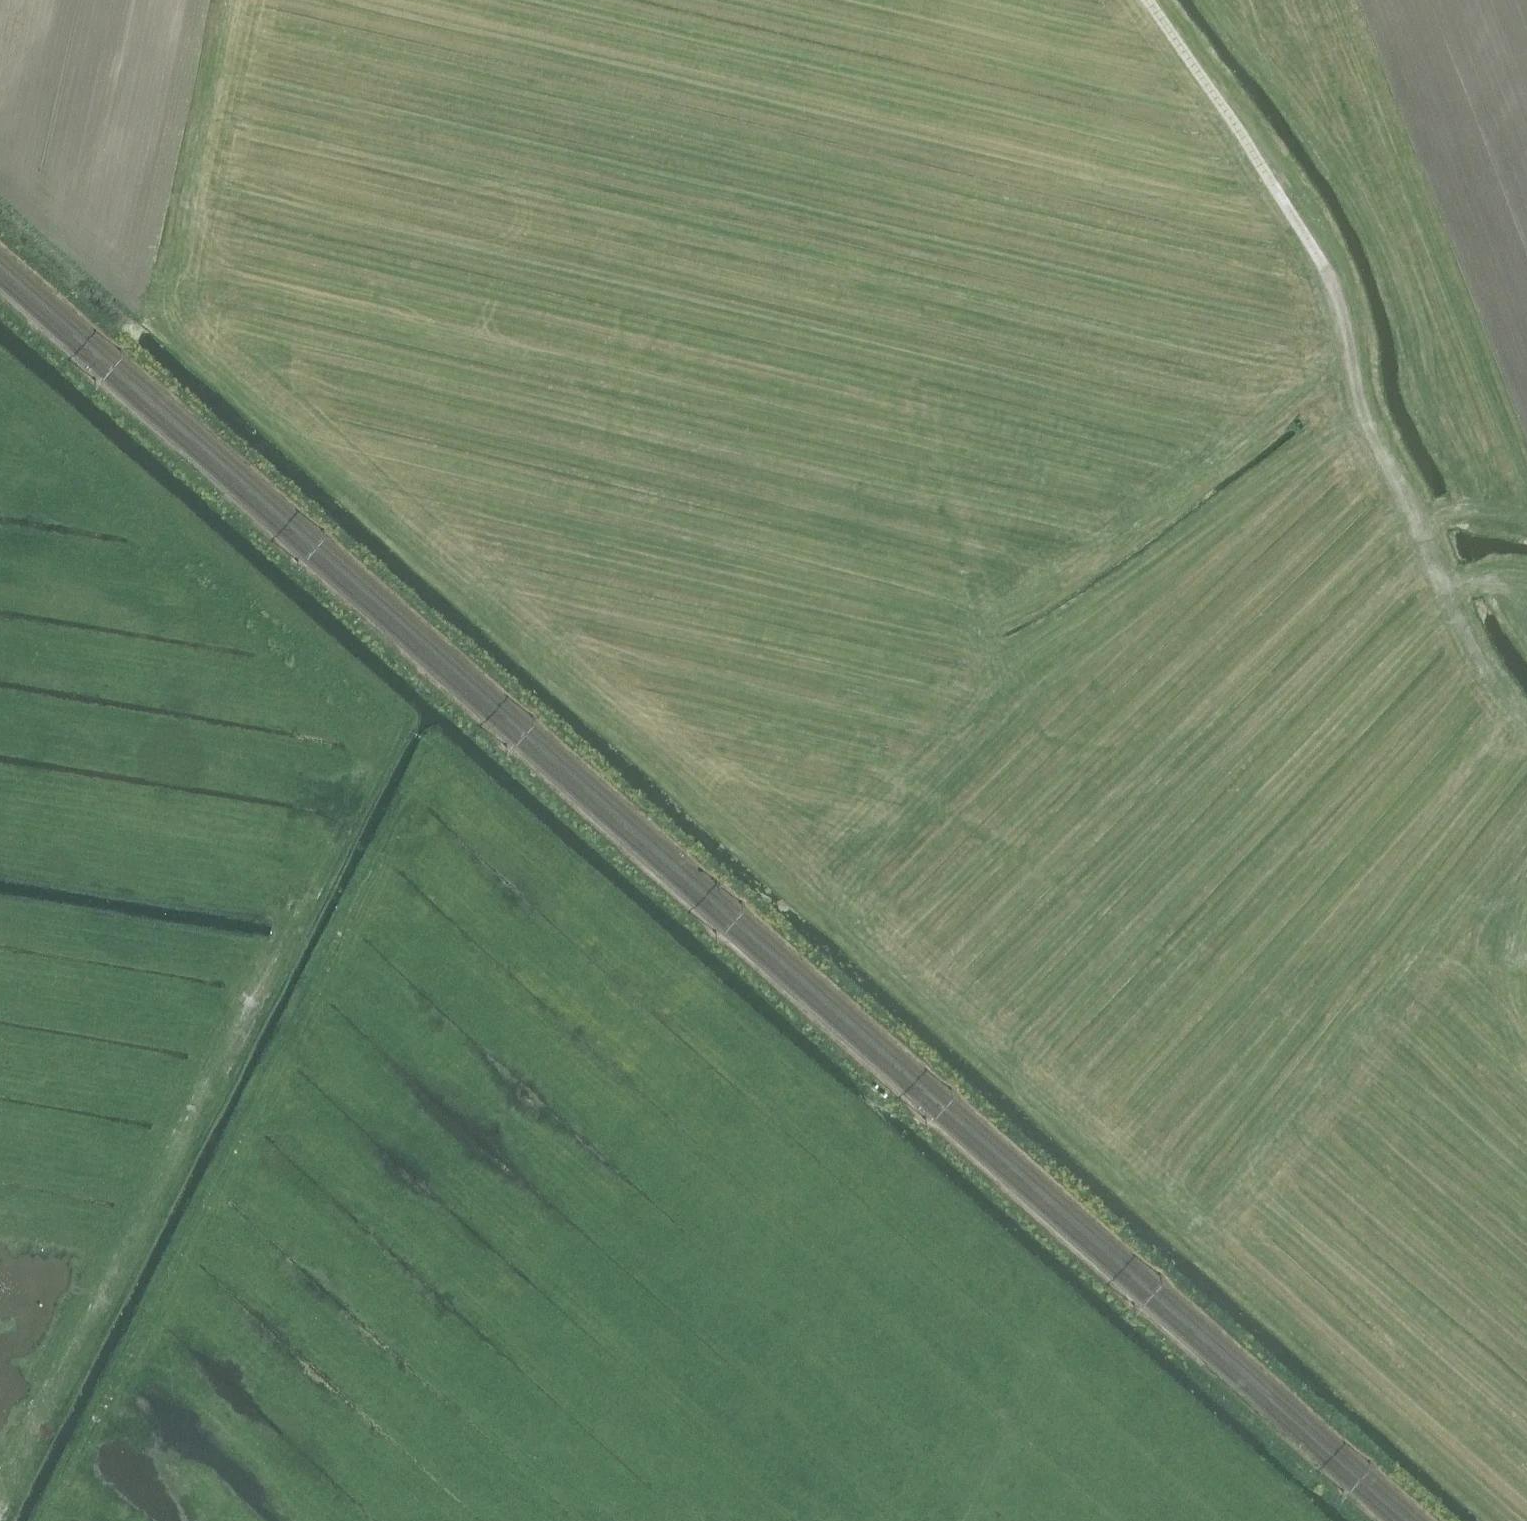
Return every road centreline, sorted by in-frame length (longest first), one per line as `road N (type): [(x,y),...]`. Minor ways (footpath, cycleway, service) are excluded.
road 1 (track): [(1438,592),(1360,426),(1313,244),(1151,0)]
road 2 (track): [(1526,718),(1438,592)]

